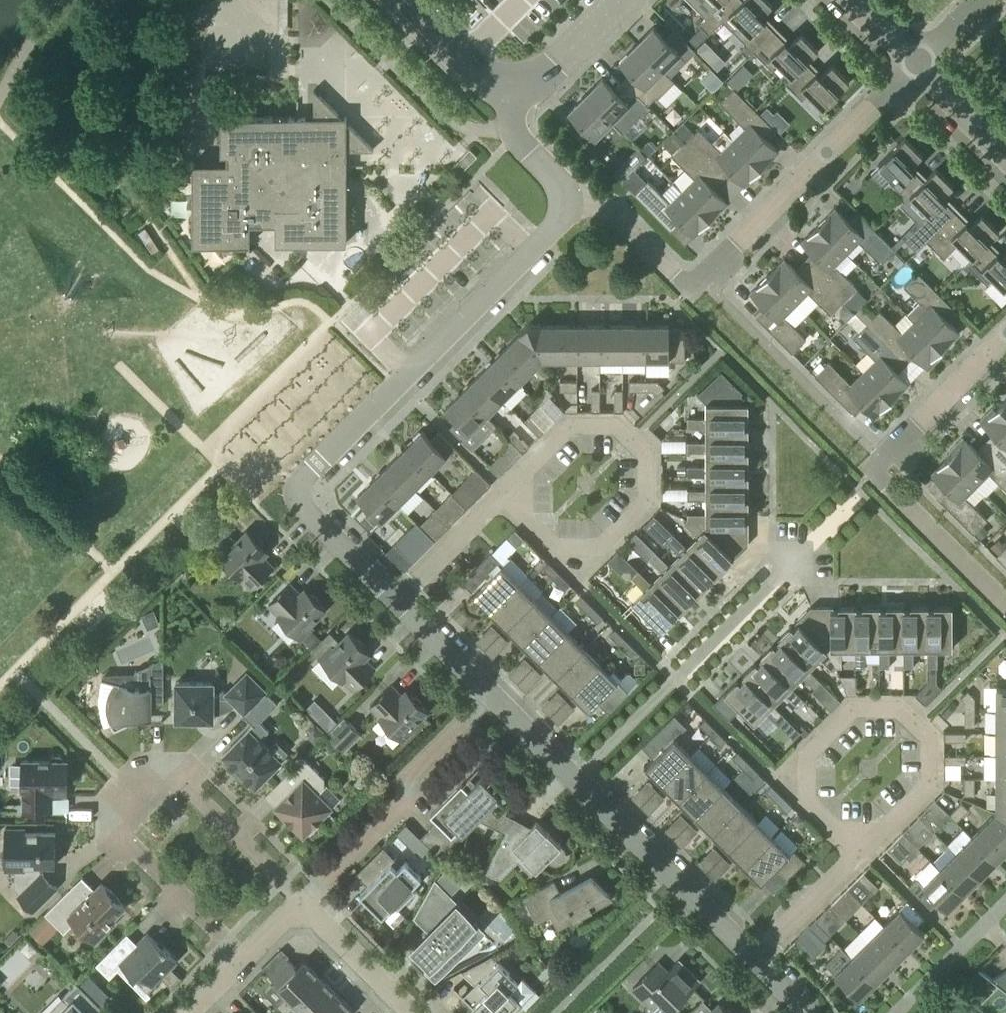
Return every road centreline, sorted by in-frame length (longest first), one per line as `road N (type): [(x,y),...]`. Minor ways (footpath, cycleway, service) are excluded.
road 1 (residential): [(393,600),(299,507),(295,489),(568,206)]
road 2 (residential): [(913,59),(678,299),(601,208),(568,206)]
road 3 (residential): [(301,902),(177,776),(130,773),(110,792),(112,832),(243,960)]
road 4 (residential): [(1005,329),(854,476),(1005,631)]
road 5 (residential): [(502,489),(570,574),(646,499),(645,454),(612,425),(571,425)]
road 6 (residential): [(860,851),(782,781),(805,755),(853,709),(897,710),(928,740),(927,782)]
road 7 (residential): [(573,781),(774,582)]
road 8 (residential): [(301,902),(402,802),(407,778),(486,693)]
road 9 (residential): [(754,959),(573,781)]
road 10 (residential): [(393,600),(502,489)]
road 11 (residential): [(410,1012),(301,902)]
road 12 (residential): [(754,959),(860,851)]
road 13 (tertiary): [(515,89),(466,65),(403,0)]
road 14 (tertiary): [(619,0),(543,75),(515,89)]
road 15 (residential): [(568,206),(561,185),(515,138),(515,89)]
road 16 (residential): [(486,693),(393,600)]
road 17 (tertiary): [(1005,152),(913,59)]
road 18 (residential): [(573,781),(486,693)]

